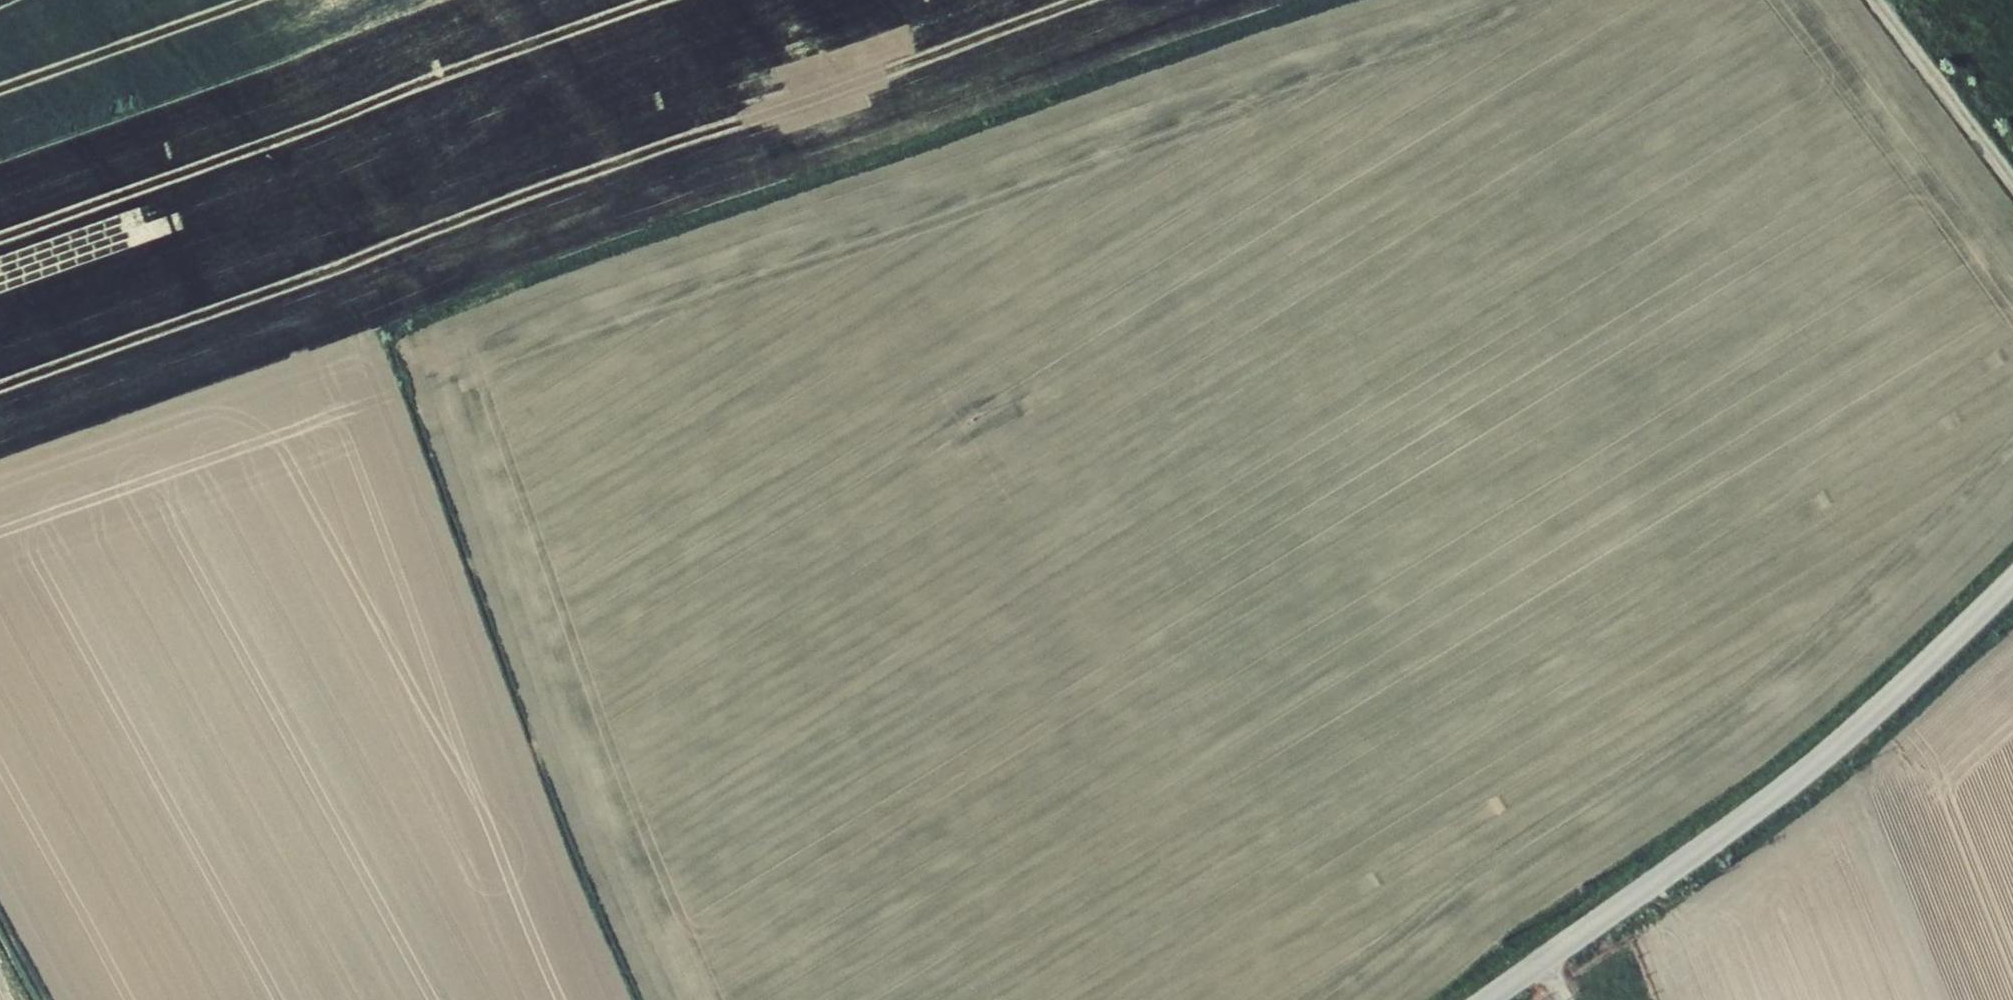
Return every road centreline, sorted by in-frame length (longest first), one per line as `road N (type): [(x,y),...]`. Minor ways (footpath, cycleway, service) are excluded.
road 1 (unclassified): [(2012,581),(1798,779),(1490,999)]
road 2 (track): [(1869,0),(2012,188)]

